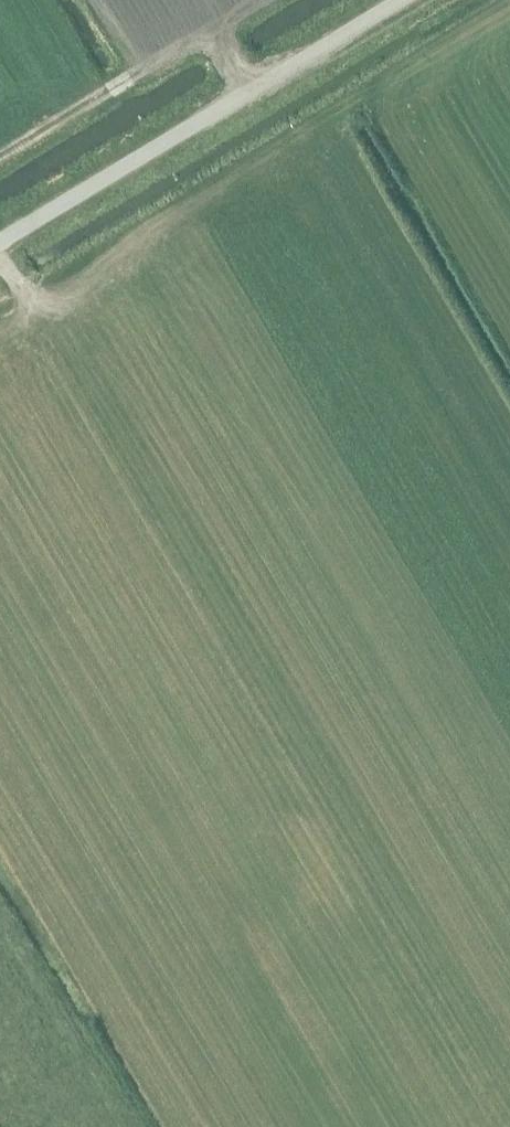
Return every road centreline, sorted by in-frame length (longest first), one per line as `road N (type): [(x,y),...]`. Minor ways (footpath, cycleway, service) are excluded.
road 1 (unclassified): [(0,238),(396,0)]

